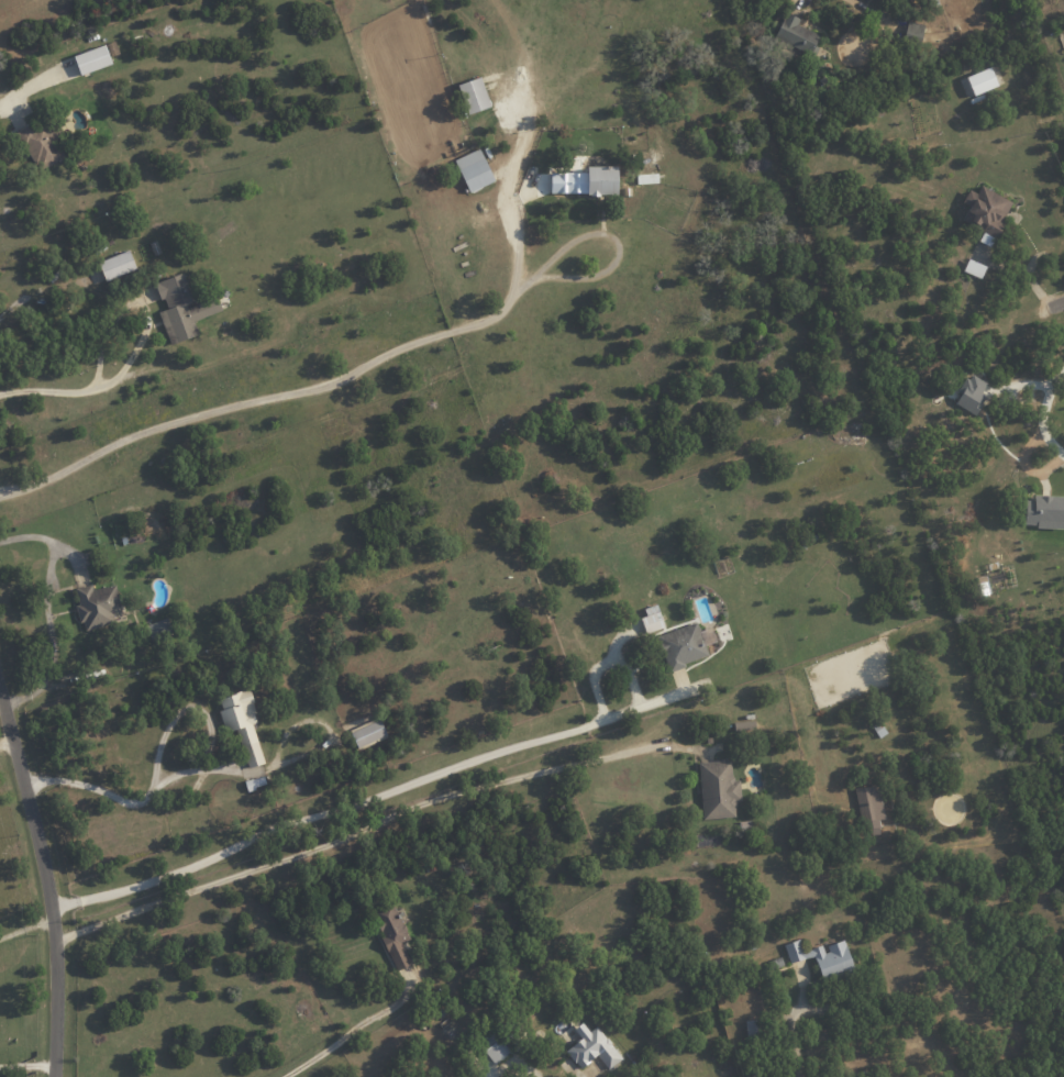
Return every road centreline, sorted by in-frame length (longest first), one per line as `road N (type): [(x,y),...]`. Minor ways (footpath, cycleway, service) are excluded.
road 1 (residential): [(53,1076),(49,920),(0,693)]

